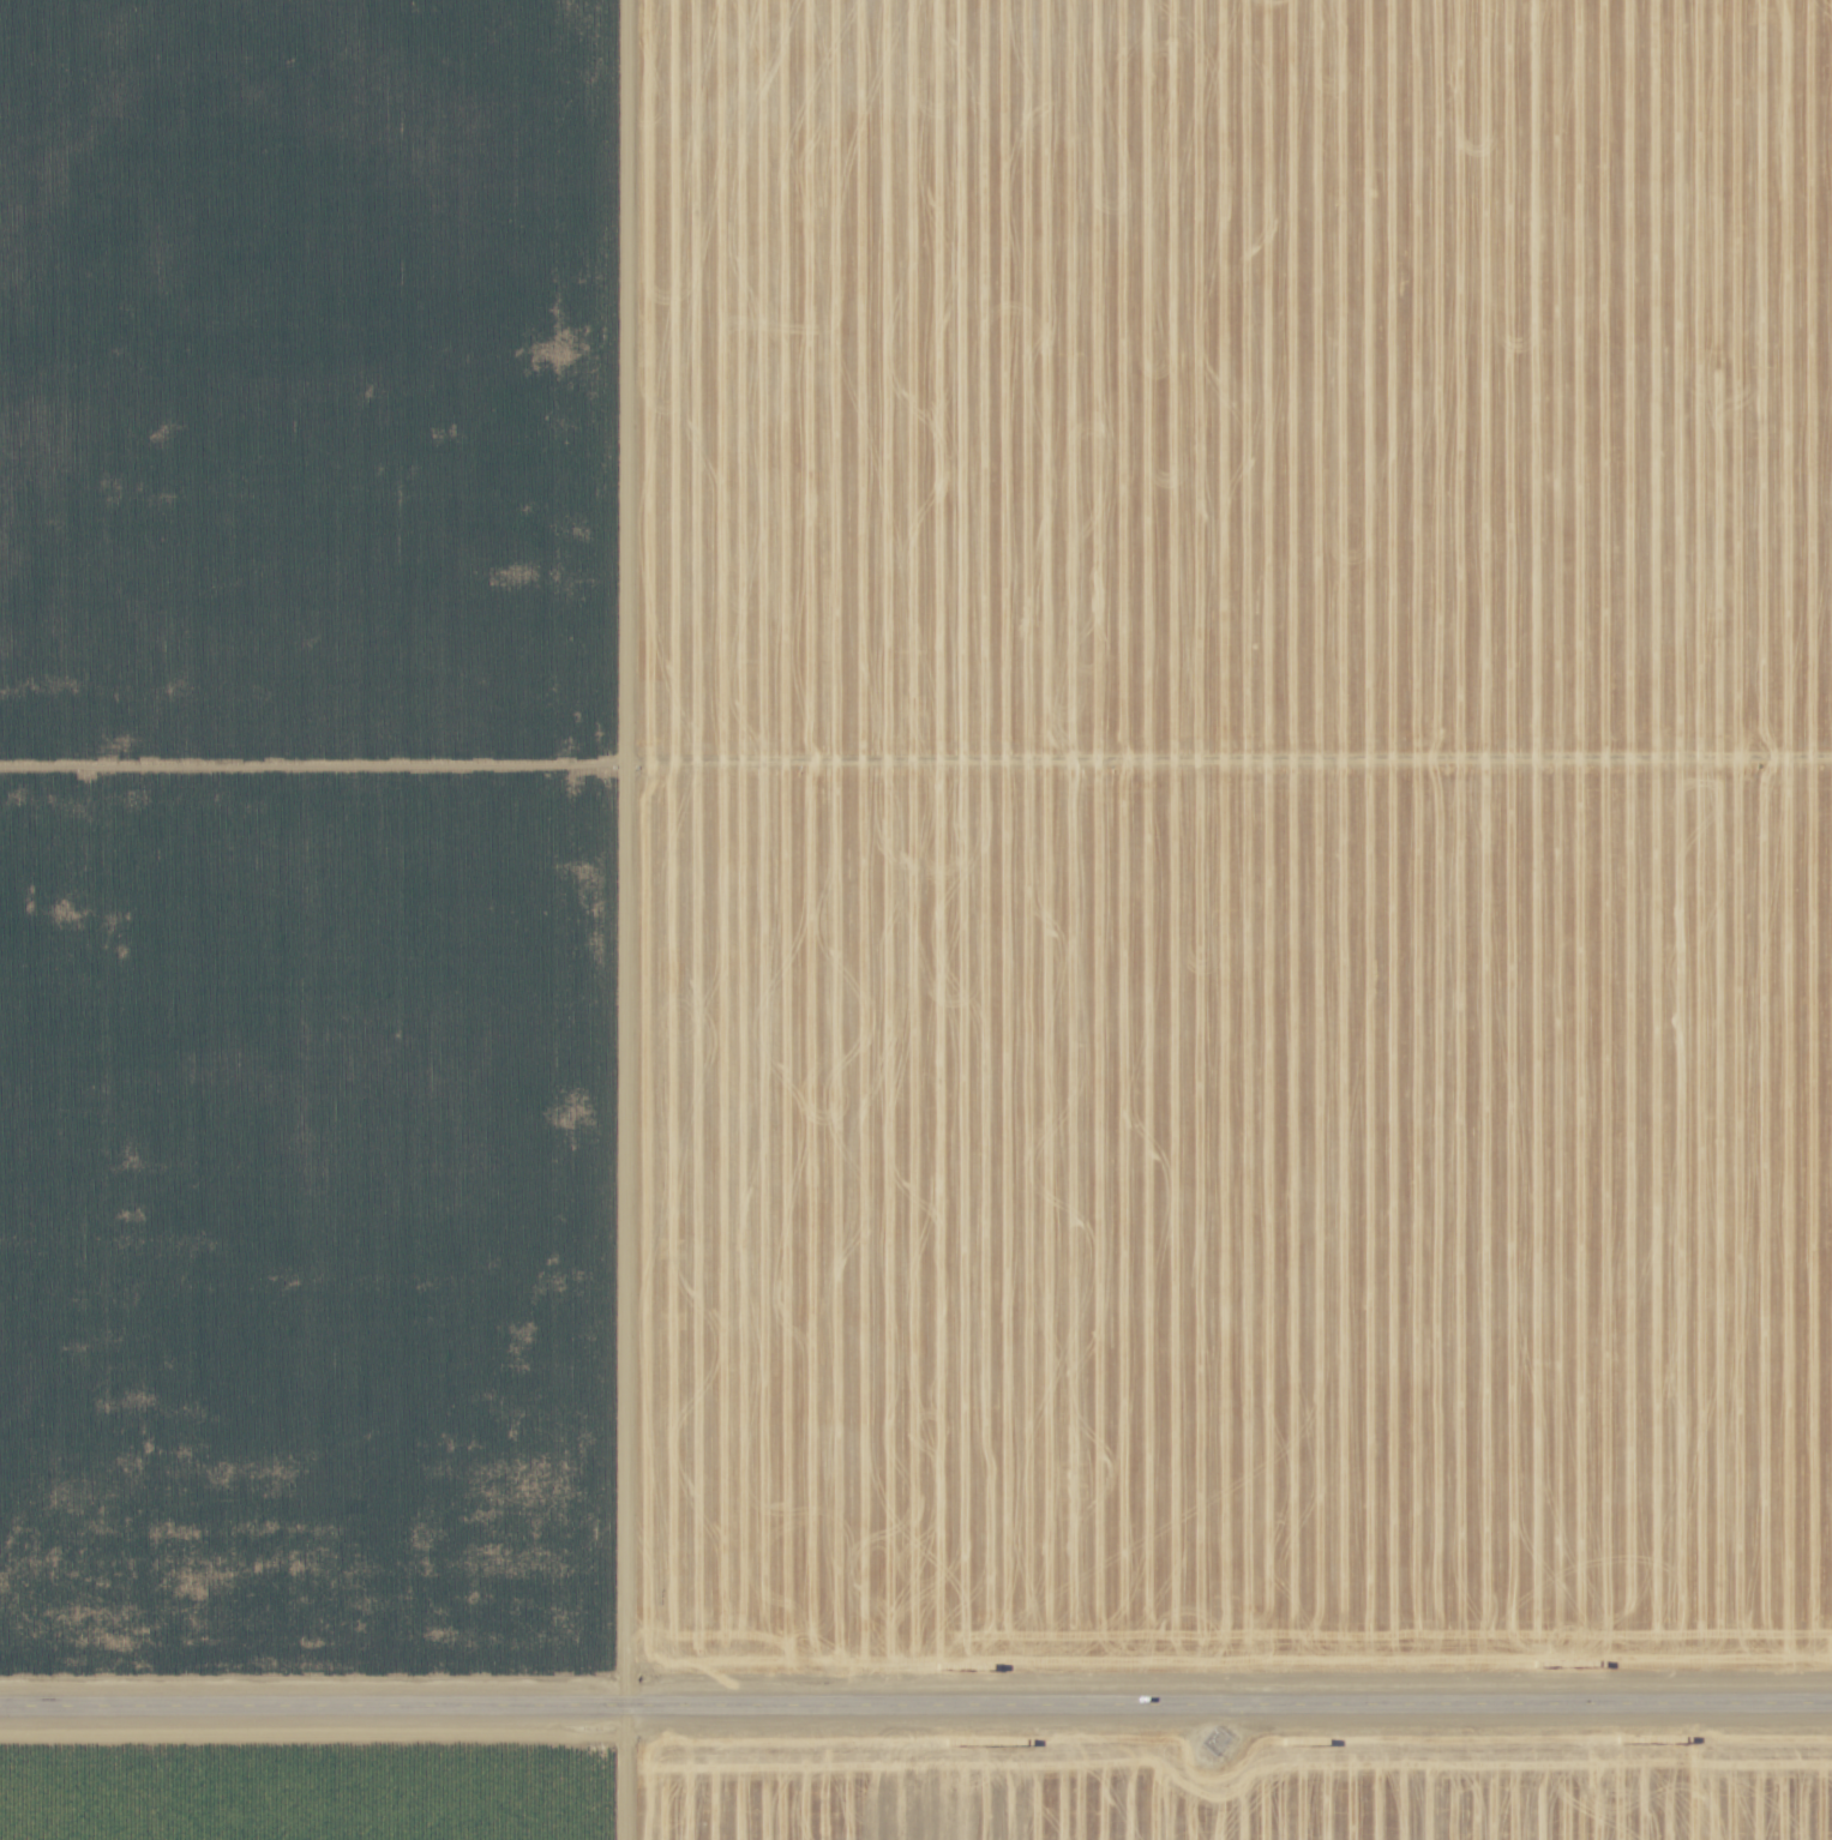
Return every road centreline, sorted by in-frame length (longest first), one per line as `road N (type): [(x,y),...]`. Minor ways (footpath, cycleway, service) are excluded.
road 1 (residential): [(0,1717),(1831,1716)]

